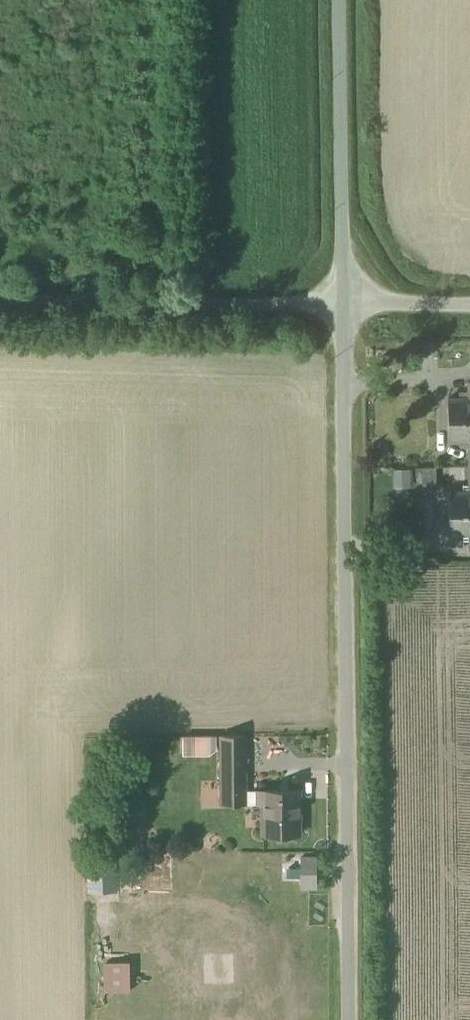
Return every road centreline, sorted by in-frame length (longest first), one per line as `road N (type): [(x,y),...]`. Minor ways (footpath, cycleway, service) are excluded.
road 1 (unclassified): [(349,1019),(344,310)]
road 2 (unclassified): [(344,310),(0,303)]
road 3 (unclassified): [(344,310),(340,0)]
road 4 (unclassified): [(469,308),(344,310)]

